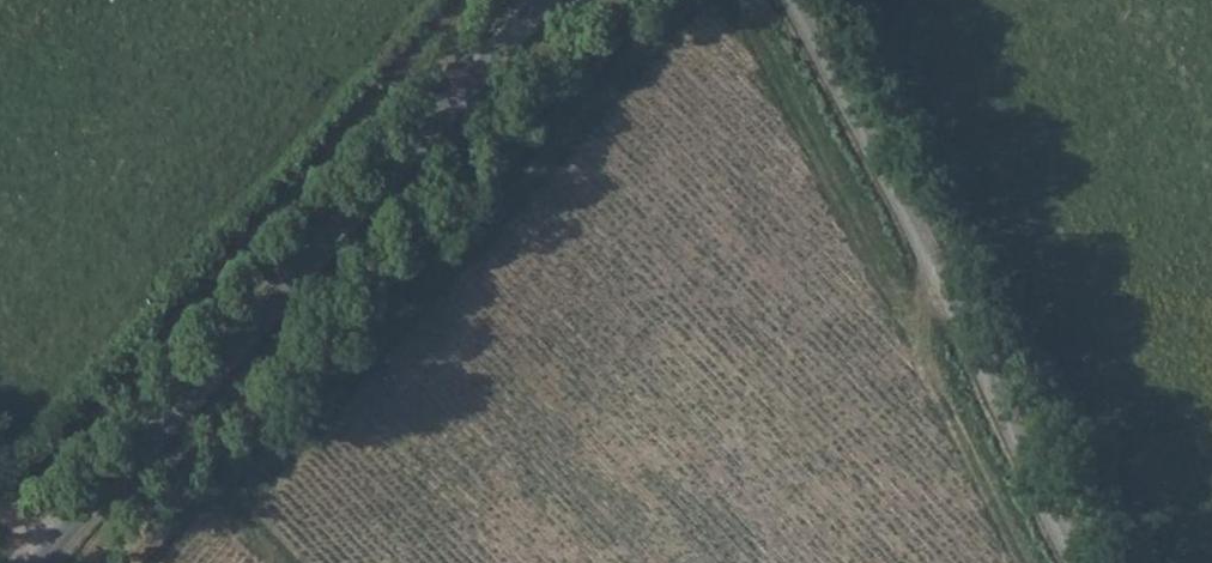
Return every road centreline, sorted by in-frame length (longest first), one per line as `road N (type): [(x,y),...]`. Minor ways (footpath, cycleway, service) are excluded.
road 1 (unclassified): [(538,0),(32,562)]
road 2 (unclassified): [(793,0),(939,273),(1076,562)]

